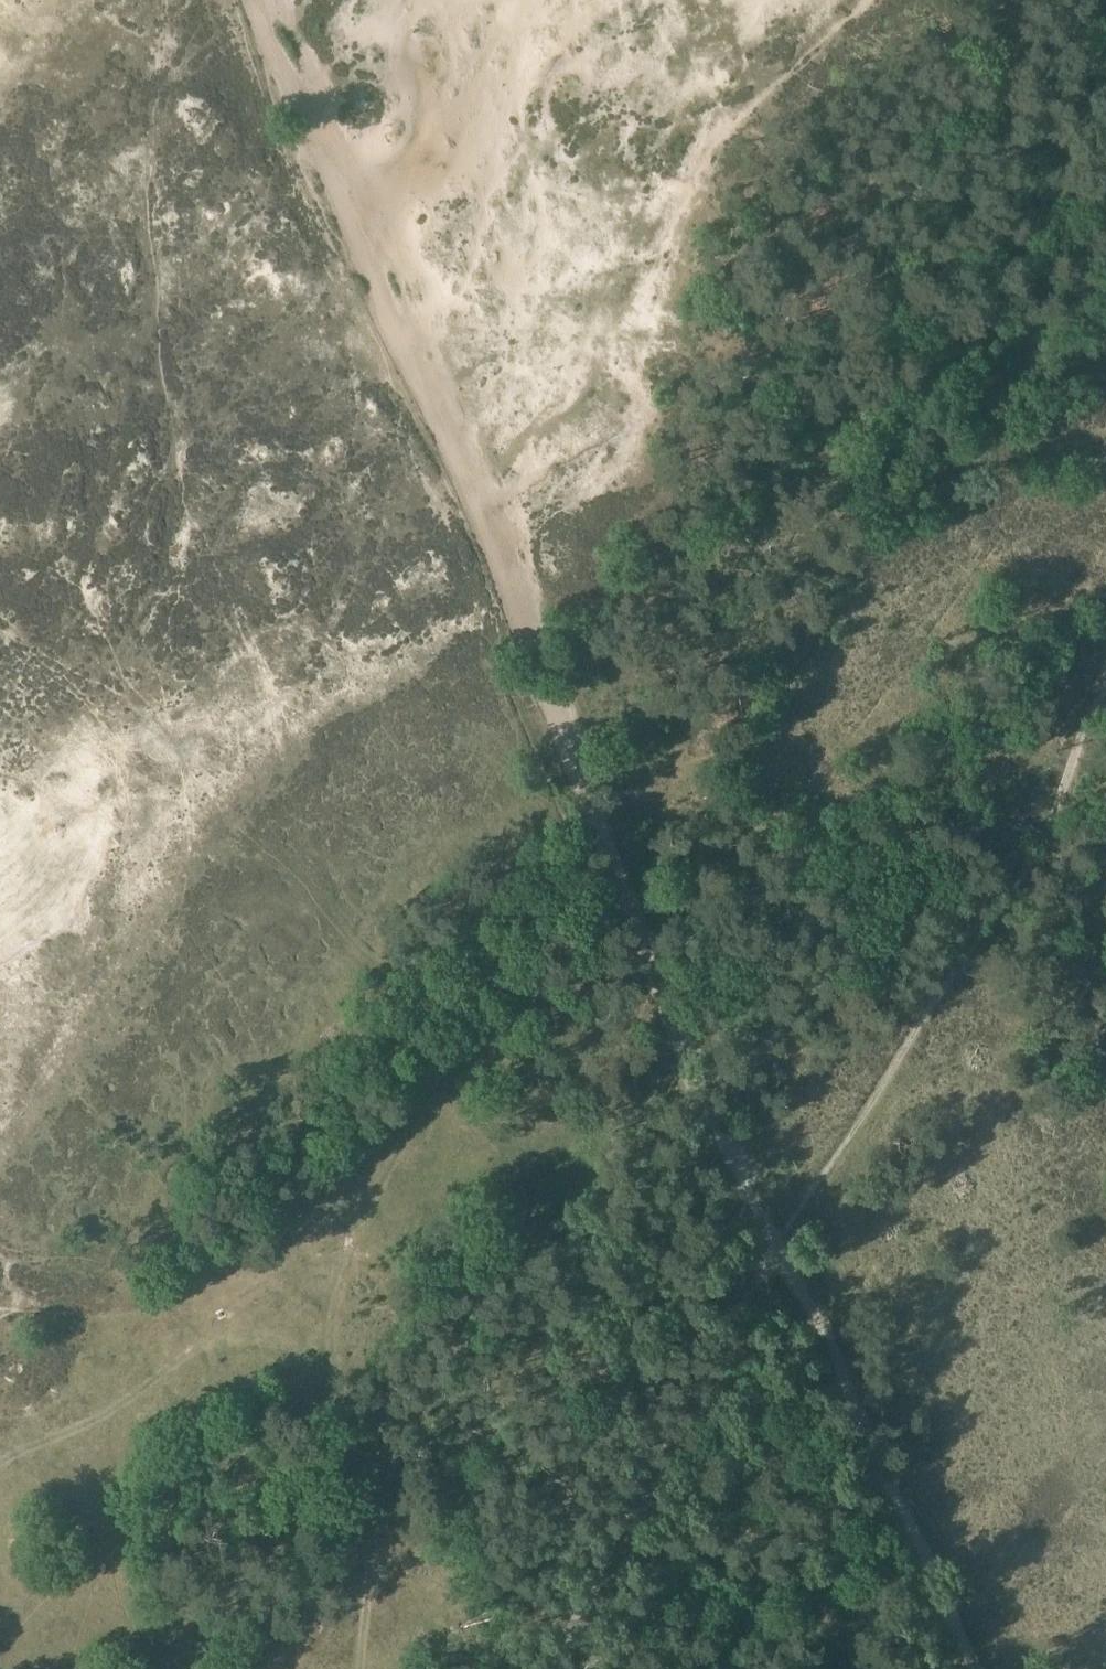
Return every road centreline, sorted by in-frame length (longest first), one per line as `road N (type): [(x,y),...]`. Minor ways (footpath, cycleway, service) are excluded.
road 1 (track): [(775,1248),(251,0)]
road 2 (track): [(951,1668),(775,1248)]

